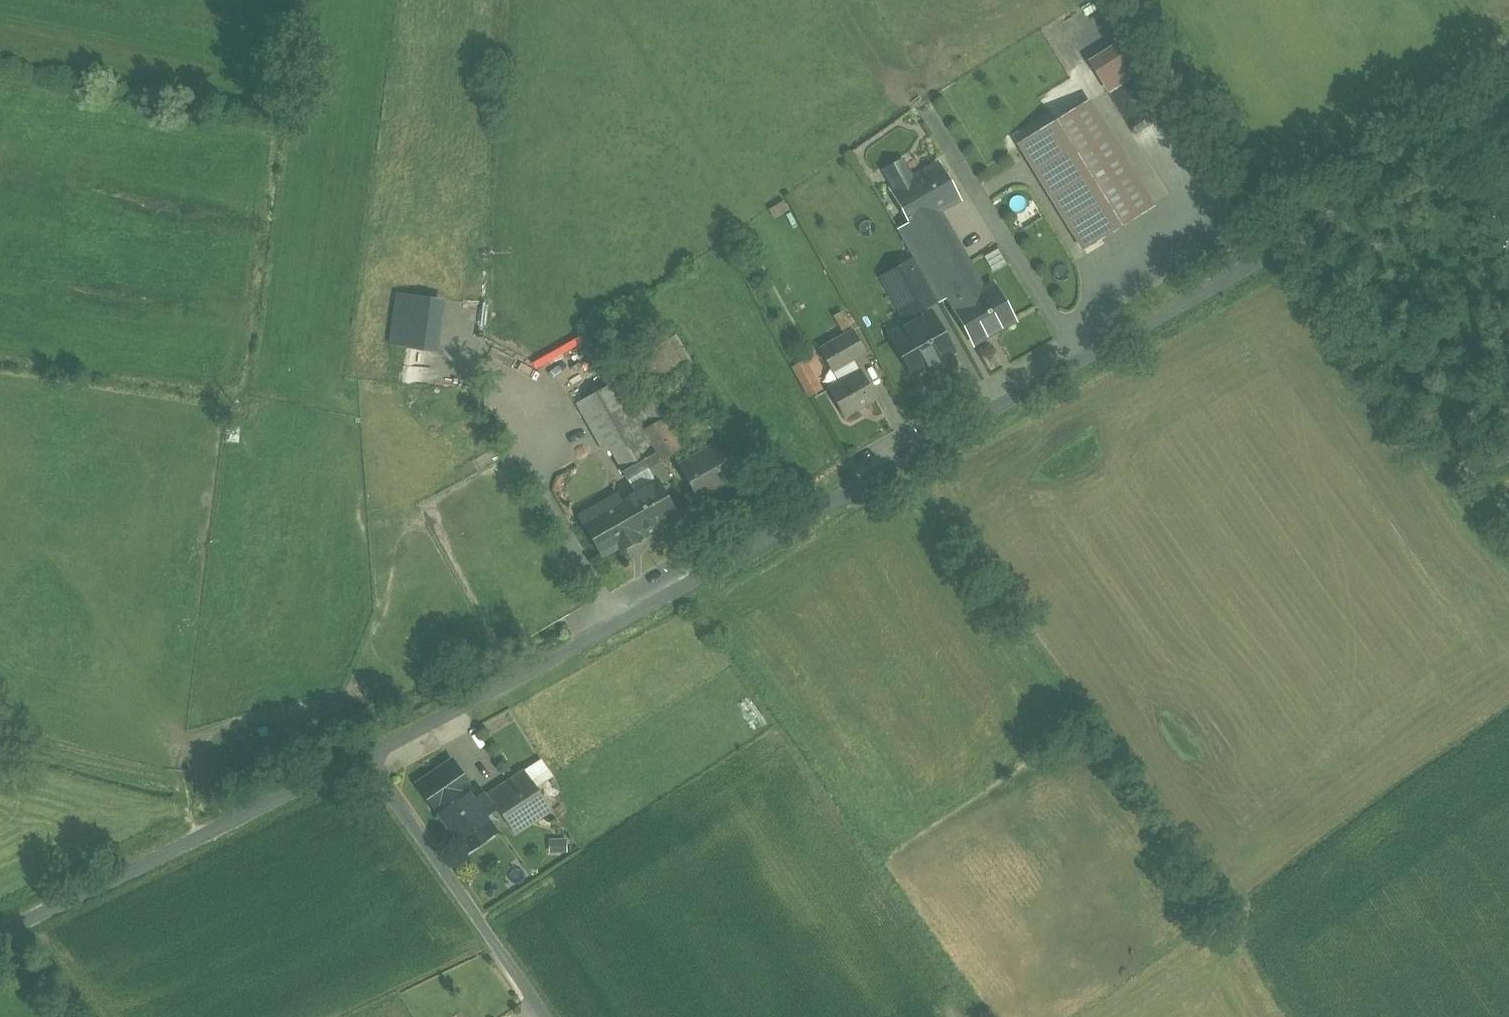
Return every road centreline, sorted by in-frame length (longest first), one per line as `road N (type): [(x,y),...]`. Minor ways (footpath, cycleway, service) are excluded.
road 1 (unclassified): [(1508,107),(364,756)]
road 2 (unclassified): [(364,756),(0,932)]
road 3 (unclassified): [(544,1016),(364,756)]

